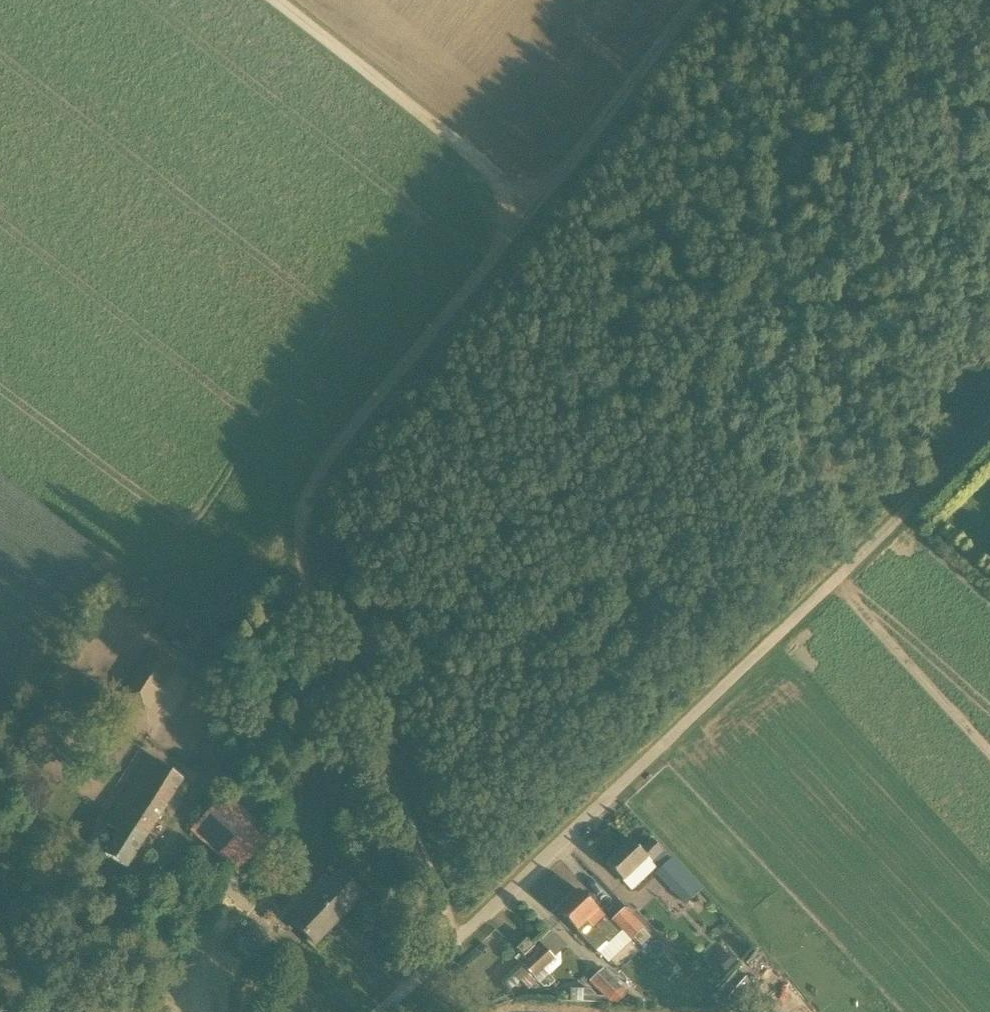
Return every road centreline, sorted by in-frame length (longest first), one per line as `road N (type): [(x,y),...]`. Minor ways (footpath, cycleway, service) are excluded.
road 1 (track): [(459,940),(311,597),(302,522),(314,479),(347,431),(535,206)]
road 2 (unclassified): [(380,1011),(989,426)]
road 3 (track): [(272,0),(535,206)]
road 4 (track): [(535,206),(695,0)]
road 5 (track): [(0,970),(117,1011)]

